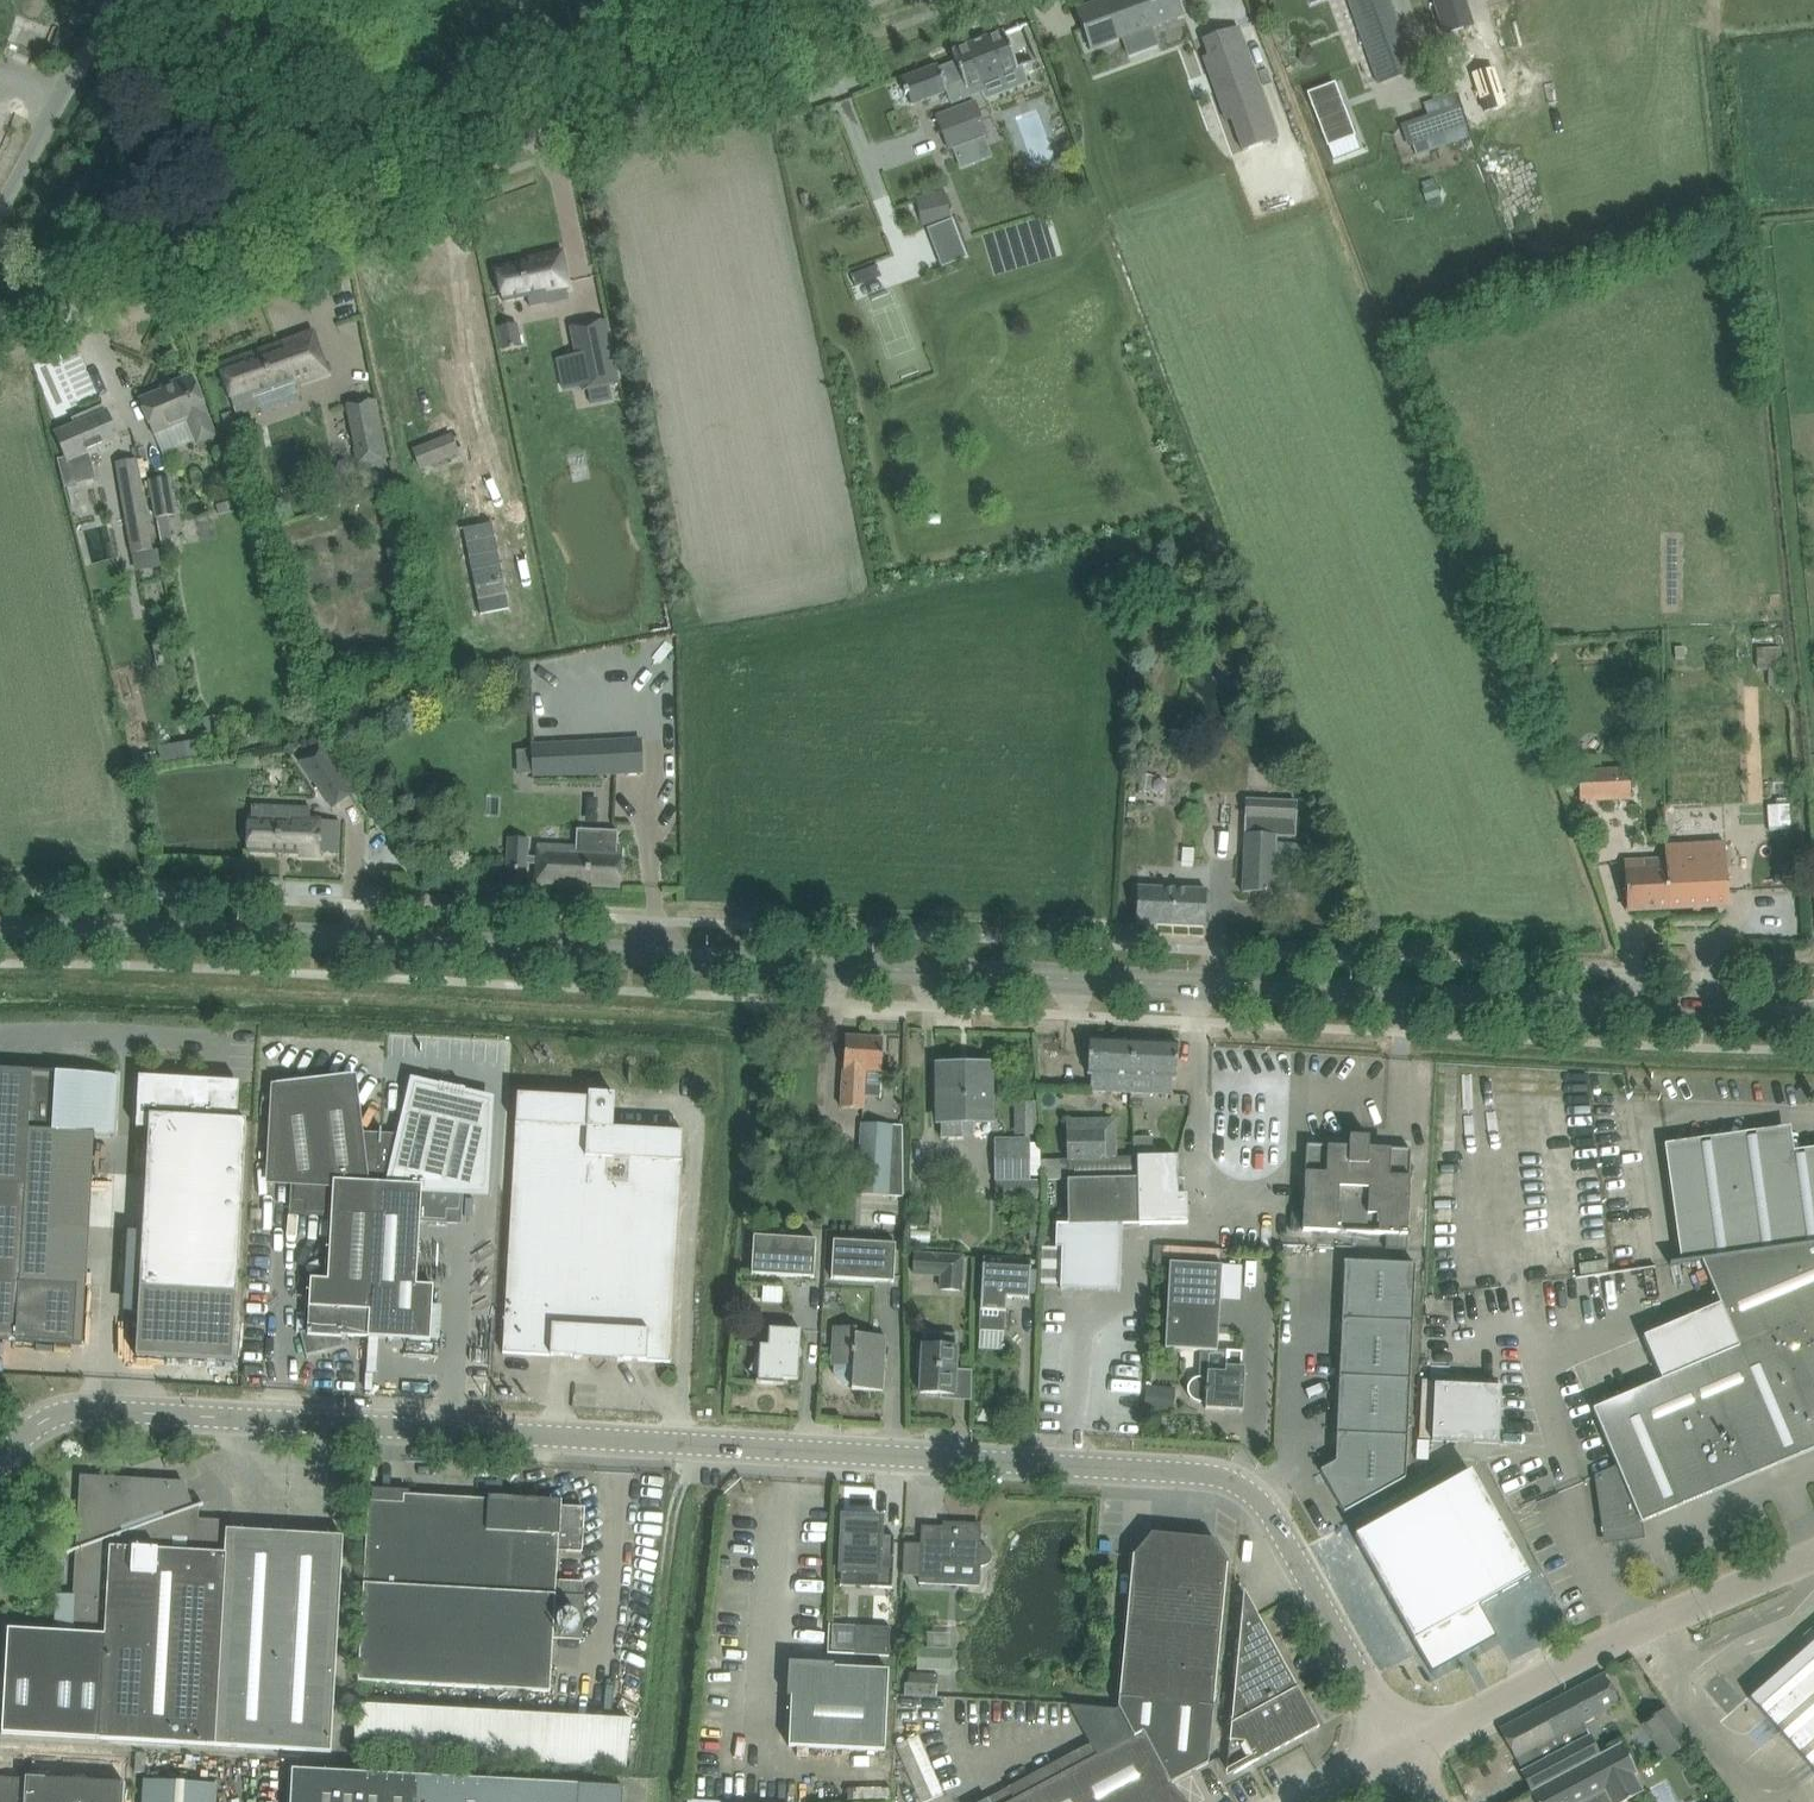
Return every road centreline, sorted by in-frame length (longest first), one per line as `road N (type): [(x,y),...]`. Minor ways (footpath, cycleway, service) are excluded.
road 1 (secondary): [(0,933),(146,933),(1637,1012),(1813,1013)]
road 2 (unclassified): [(1410,1752),(1278,1518),(1235,1481),(1197,1470),(75,1409),(13,1443),(0,1471)]
road 3 (unclassified): [(0,313),(841,0)]
road 4 (unclassified): [(1410,1752),(1645,1623),(1813,1554)]
road 5 (unclassified): [(0,206),(102,0)]

